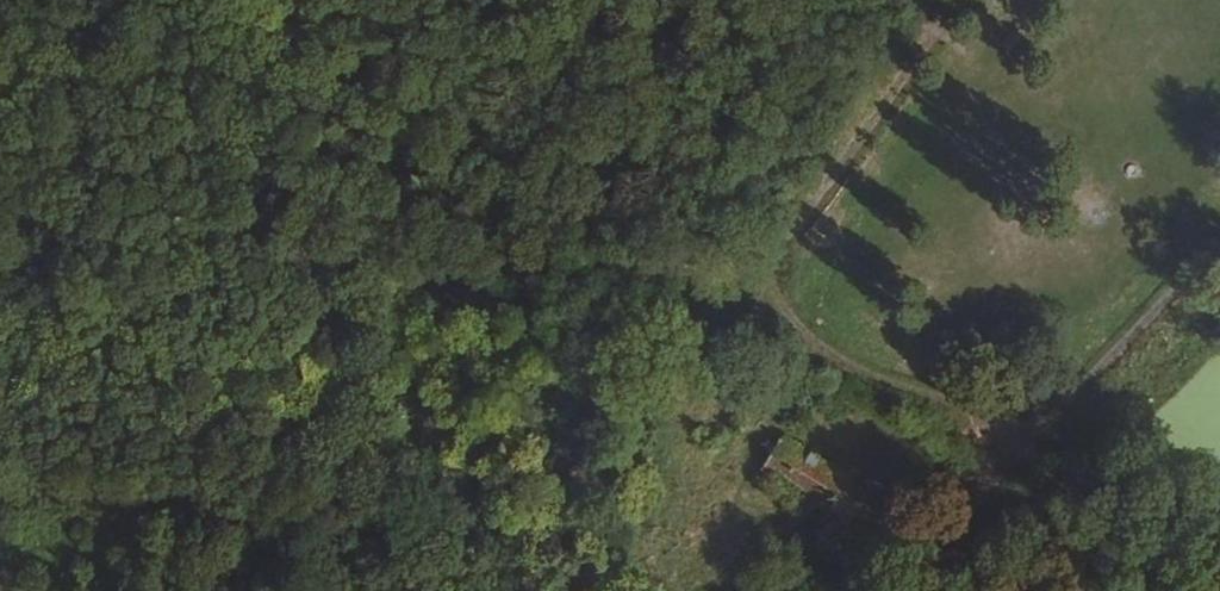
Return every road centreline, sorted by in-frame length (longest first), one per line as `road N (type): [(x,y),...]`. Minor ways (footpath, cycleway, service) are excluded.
road 1 (track): [(773,280),(848,382),(948,416),(1002,416),(1051,391),(1219,218)]
road 2 (track): [(964,0),(773,280)]

